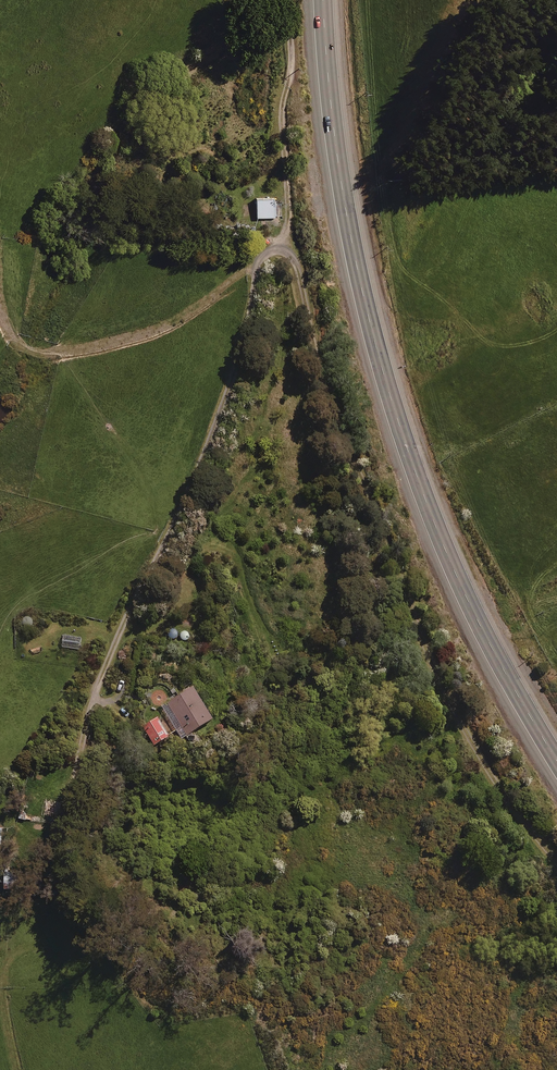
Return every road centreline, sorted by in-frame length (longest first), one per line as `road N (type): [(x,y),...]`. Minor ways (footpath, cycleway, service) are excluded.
road 1 (residential): [(282,252),(261,261),(223,409),(93,699),(61,845),(54,923),(7,963),(1,981),(16,1069)]
road 2 (trunk): [(556,760),(449,559),(390,395),(347,220),(323,0)]
road 3 (residential): [(556,868),(470,738),(429,656),(347,449),(301,267),(282,252)]
road 4 (residential): [(282,252),(287,0)]

